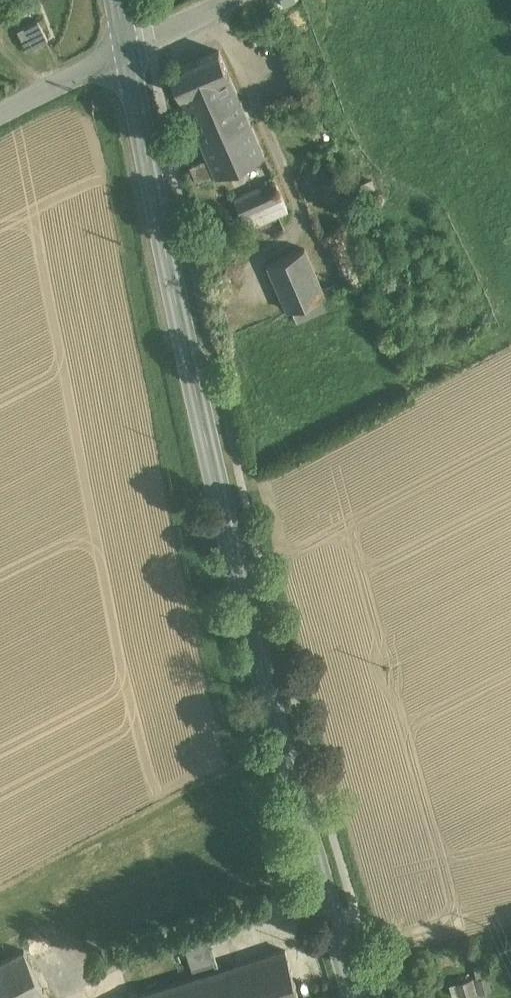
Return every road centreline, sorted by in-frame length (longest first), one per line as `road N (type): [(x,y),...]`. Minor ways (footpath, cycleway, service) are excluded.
road 1 (secondary): [(356,997),(250,617),(181,330),(127,49)]
road 2 (unclassified): [(0,114),(127,49)]

